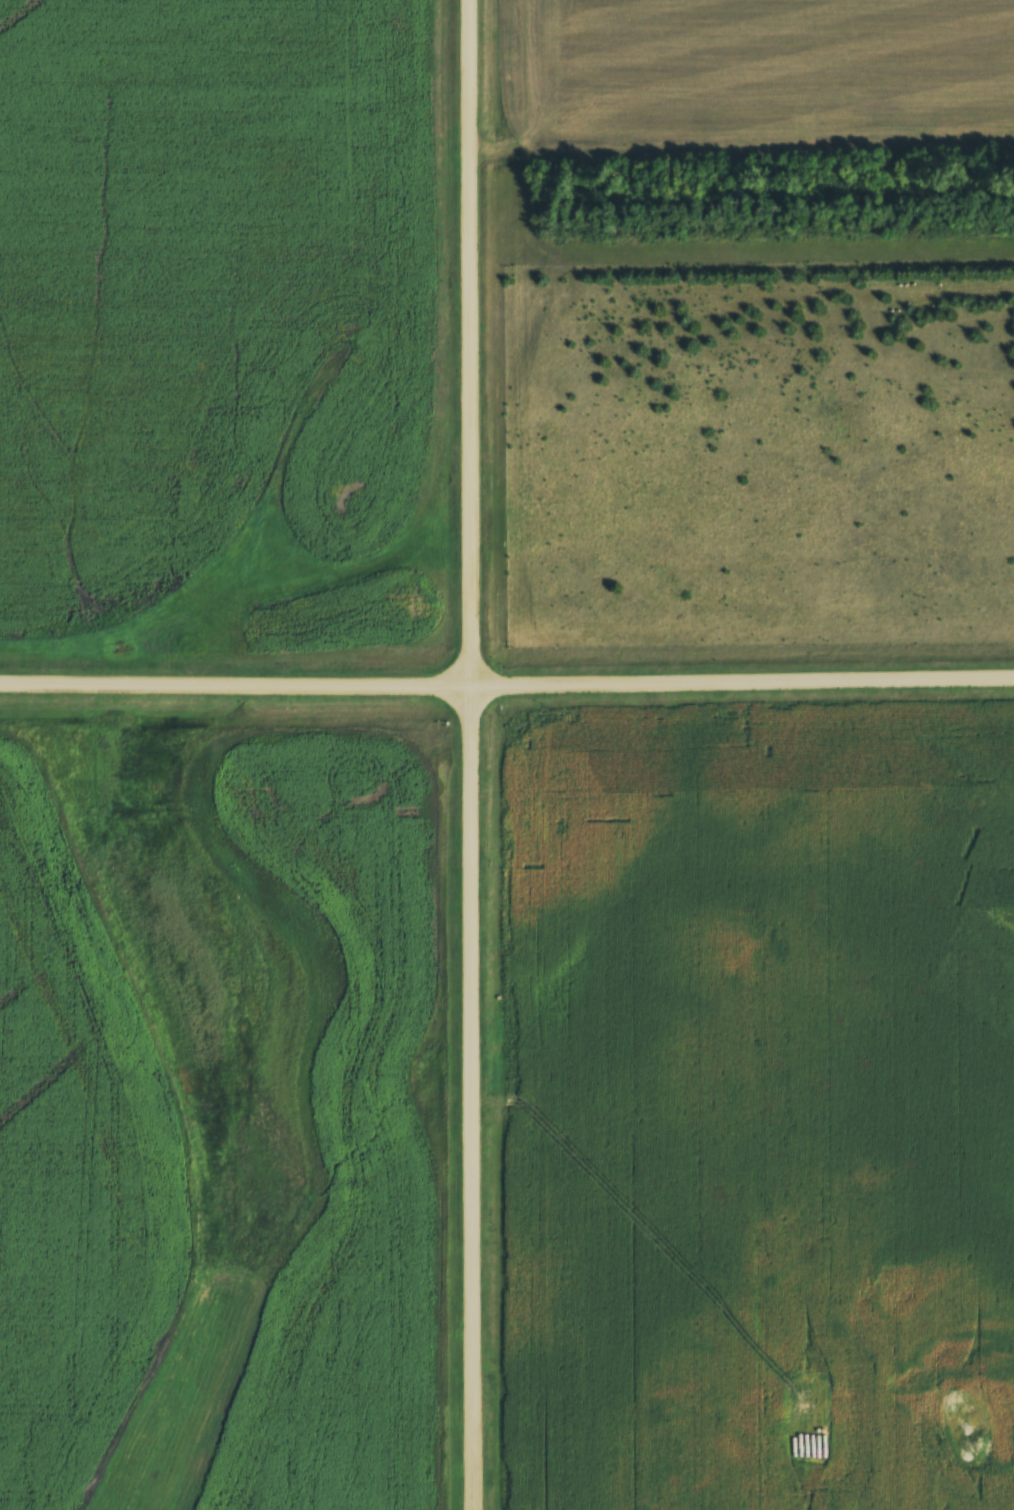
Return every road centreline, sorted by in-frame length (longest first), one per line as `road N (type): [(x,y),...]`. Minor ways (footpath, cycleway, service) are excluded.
road 1 (residential): [(1013,680),(0,684)]
road 2 (tertiary): [(481,1509),(478,687)]
road 3 (tertiary): [(478,687),(476,0)]

